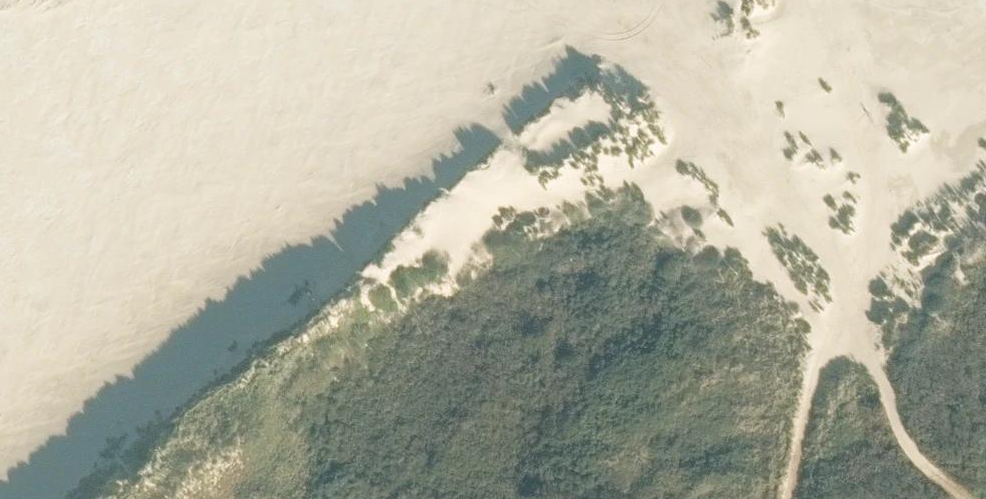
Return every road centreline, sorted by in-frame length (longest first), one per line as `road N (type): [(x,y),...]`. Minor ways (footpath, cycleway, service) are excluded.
road 1 (track): [(828,320),(767,249),(725,133),(619,0)]
road 2 (track): [(828,320),(791,498)]

